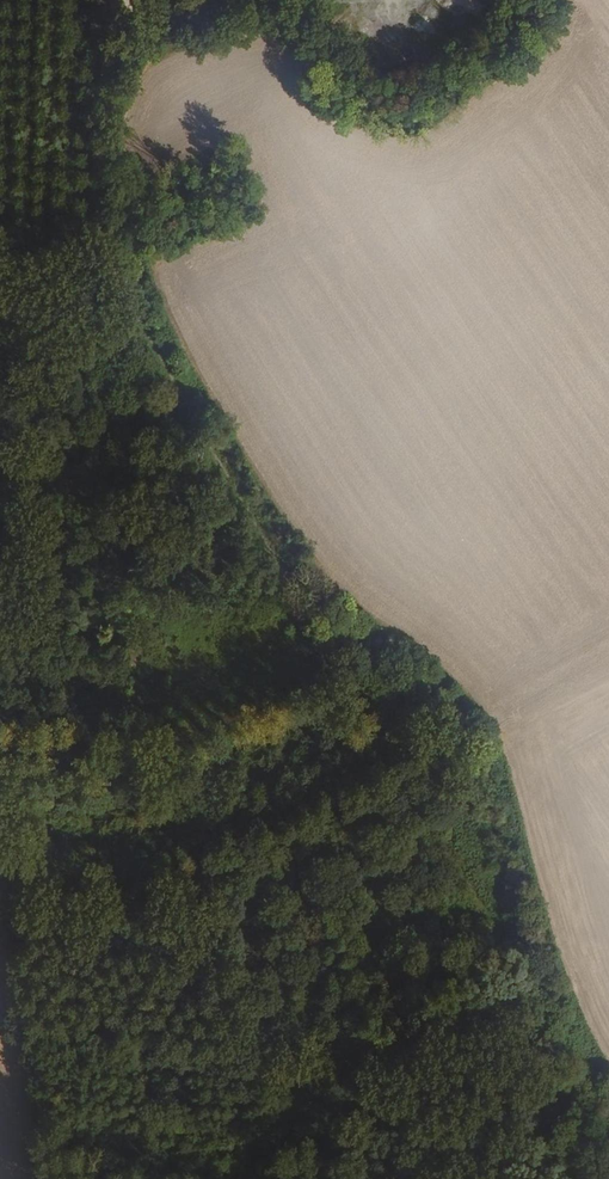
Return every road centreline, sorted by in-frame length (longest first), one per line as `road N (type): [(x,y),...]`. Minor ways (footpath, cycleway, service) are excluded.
road 1 (track): [(608,1128),(321,646),(115,267),(97,184),(111,30)]
road 2 (track): [(0,323),(24,356),(46,586),(110,800),(216,932),(338,1178)]
road 3 (track): [(304,0),(111,30)]

